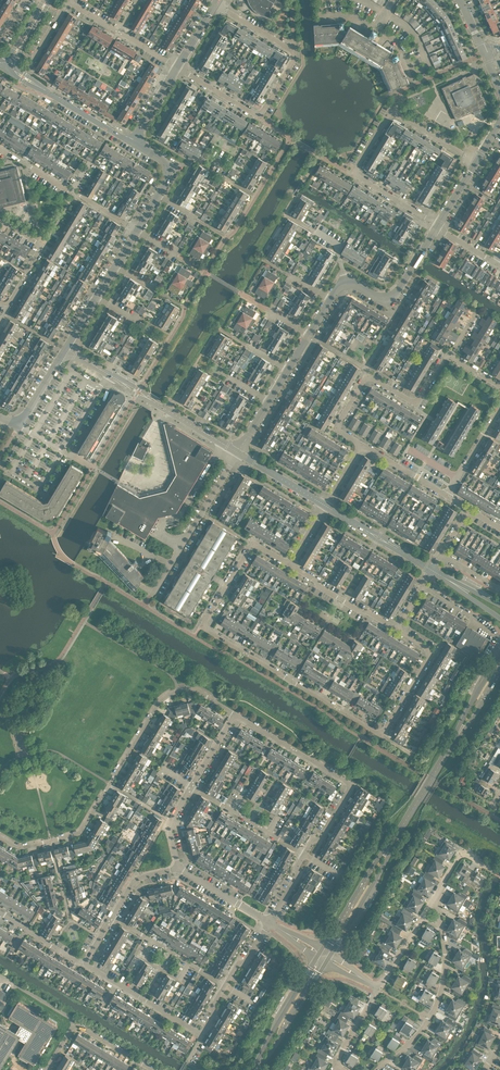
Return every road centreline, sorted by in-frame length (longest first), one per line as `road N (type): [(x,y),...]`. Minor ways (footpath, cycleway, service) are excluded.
road 1 (residential): [(396,629),(426,646),(429,657),(381,734),(206,629),(253,545),(290,564)]
road 2 (tertiary): [(238,452),(338,287),(398,292),(437,226)]
road 3 (residential): [(0,838),(22,847),(81,833),(171,694),(198,692),(235,714)]
road 4 (residential): [(178,67),(260,117),(294,62),(294,51),(215,4)]
road 5 (residential): [(235,714),(350,786),(305,855)]
road 6 (tertiary): [(238,452),(65,348)]
road 7 (residential): [(363,444),(338,429),(366,377),(415,400),(451,355)]
road 8 (residential): [(437,226),(352,173),(391,112)]
road 9 (residential): [(376,1069),(424,1026),(444,986),(441,927)]
road 10 (residential): [(153,591),(238,452)]
road 11 (residential): [(225,985),(201,1032),(117,984)]
road 12 (residential): [(377,27),(401,48),(412,72),(428,64),(417,35),(387,12)]
road 13 (tertiary): [(7,68),(131,143)]
road 14 (secondary): [(401,830),(323,950)]
road 15 (secondary): [(330,954),(401,830)]
road 16 (tertiary): [(65,348),(136,230)]
road 17 (residential): [(151,1069),(74,1027),(48,1069)]
road 18 (secondary): [(318,957),(254,1069)]
road 19 (secondary): [(257,1069),(325,962)]
road 20 (residential): [(290,564),(396,629)]
road 21 (tertiary): [(431,570),(325,506)]
road 22 (tertiary): [(136,230),(174,167),(131,143)]

